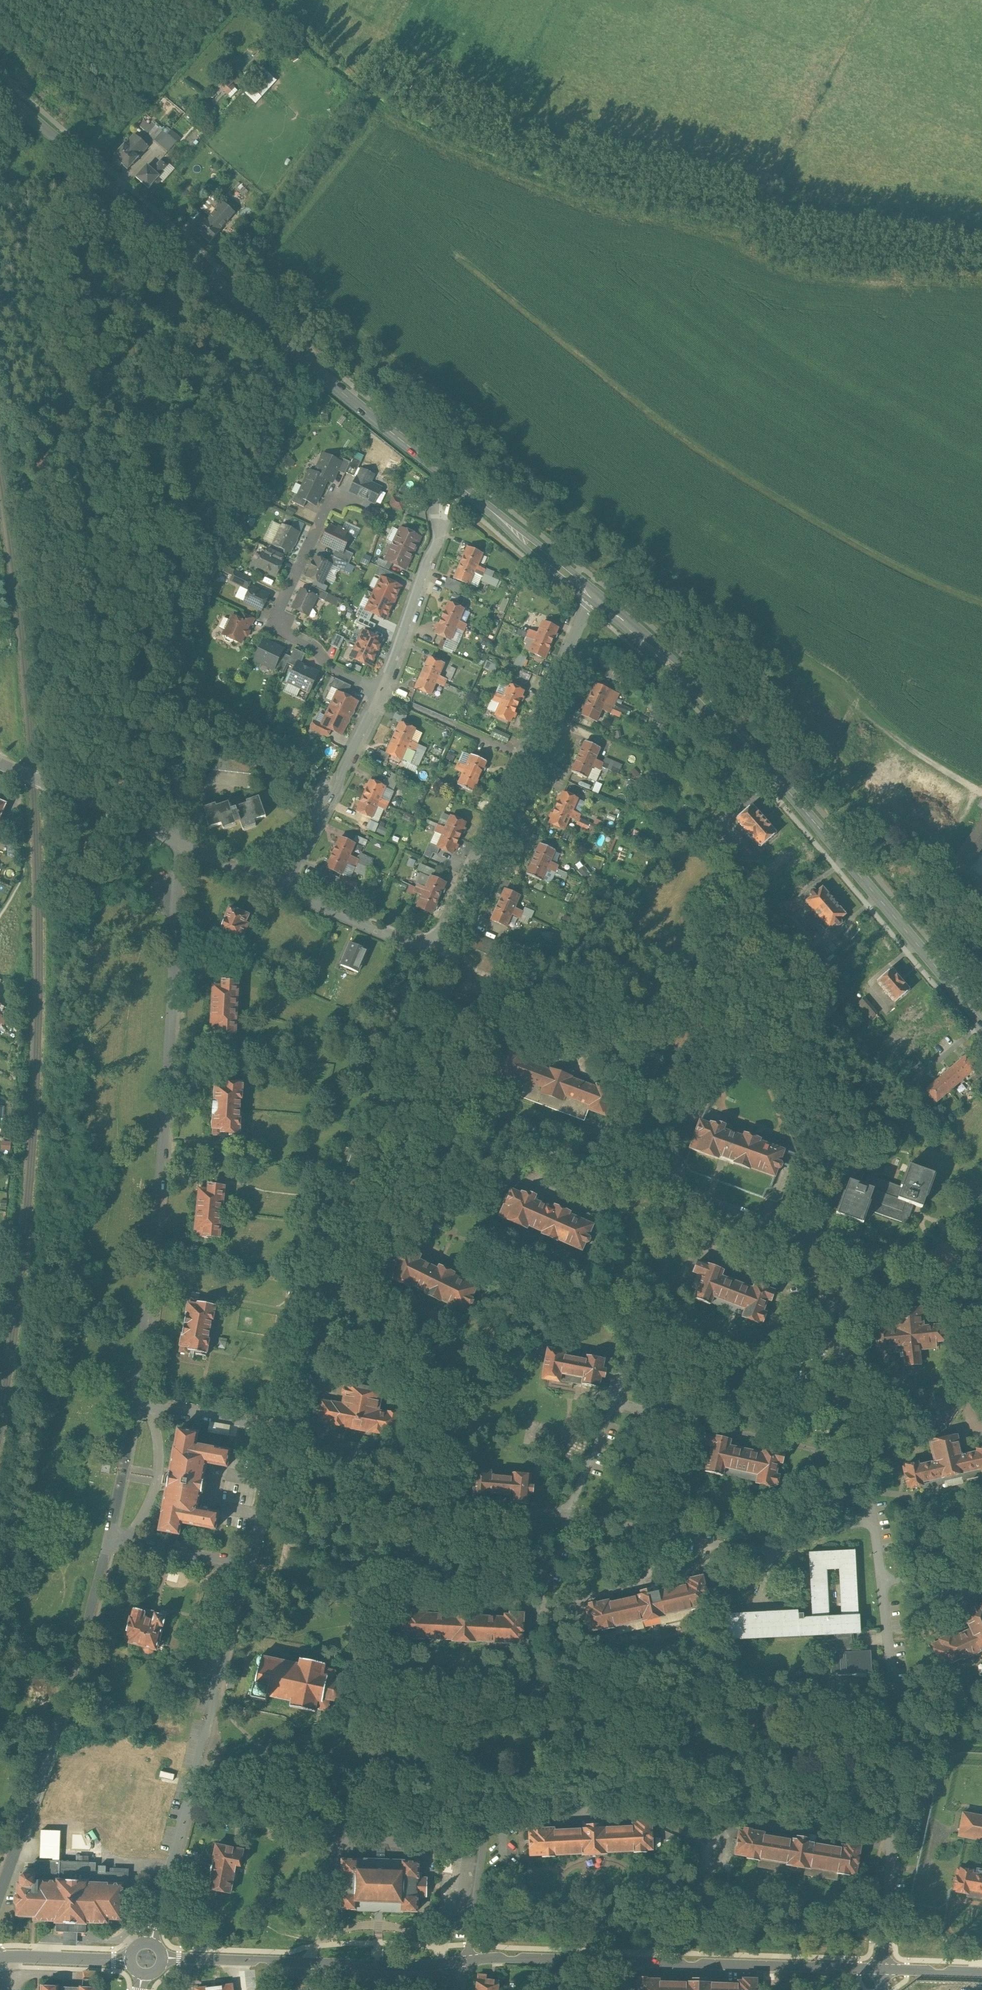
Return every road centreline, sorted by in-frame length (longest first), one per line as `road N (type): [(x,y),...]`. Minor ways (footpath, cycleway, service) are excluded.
road 1 (secondary): [(590,591),(293,349),(0,90)]
road 2 (residential): [(693,1194),(543,1146),(505,1139),(445,1147),(399,1187),(361,1255),(292,1429)]
road 3 (secondary): [(981,1018),(706,700),(590,591)]
road 4 (residential): [(182,843),(162,1172),(135,1403)]
road 5 (residential): [(283,887),(411,942),(446,934),(590,591)]
road 6 (residential): [(883,1971),(469,1961)]
road 7 (residential): [(883,1971),(895,1799),(886,1581)]
road 8 (residential): [(243,1570),(152,1940)]
road 9 (residential): [(110,1543),(51,1755),(0,1901)]
road 10 (residential): [(571,1515),(773,1552),(874,1517)]
road 11 (residential): [(270,1495),(571,1515)]
road 12 (residential): [(461,1962),(165,1960)]
road 13 (residential): [(383,689),(335,667),(317,644),(277,620),(335,493)]
road 14 (residential): [(616,1399),(867,1462)]
road 15 (residential): [(867,1462),(810,1240)]
road 16 (residential): [(616,1399),(693,1194)]
road 17 (residential): [(0,763),(182,843)]
road 18 (residential): [(981,1303),(810,1240)]
road 19 (residential): [(383,689),(439,516)]
road 20 (residential): [(469,1961),(499,1784)]
road 21 (residential): [(292,1429),(135,1403)]
road 22 (track): [(21,774),(24,874),(0,916)]
road 23 (residential): [(135,1403),(110,1543)]
road 24 (residential): [(539,1647),(547,1587),(571,1515)]
road 25 (residential): [(110,1543),(243,1570)]
road 26 (residential): [(129,1958),(0,1959)]
road 27 (residential): [(810,1240),(693,1194)]
road 28 (residential): [(571,1515),(616,1399)]
road 29 (residential): [(283,887),(341,778)]

